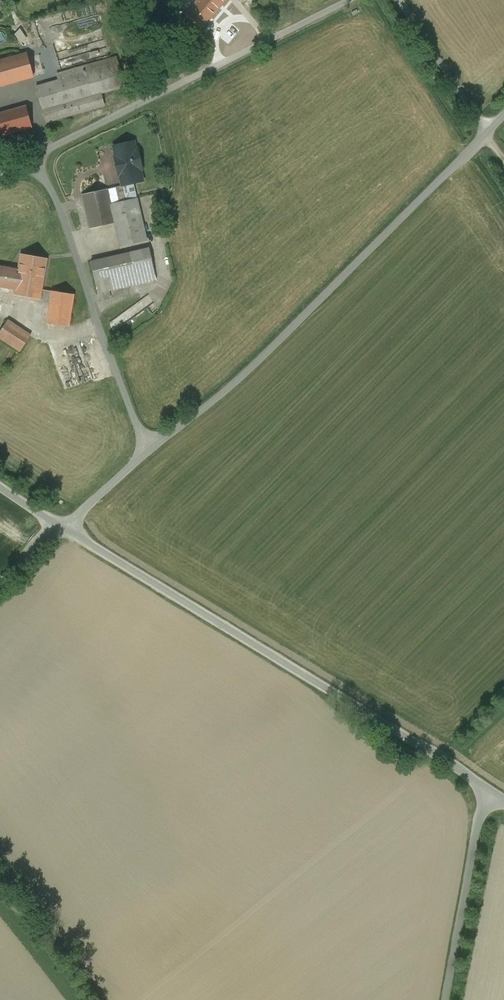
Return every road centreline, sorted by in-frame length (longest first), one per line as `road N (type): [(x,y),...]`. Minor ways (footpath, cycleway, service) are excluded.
road 1 (unclassified): [(487,788),(64,527)]
road 2 (unclassified): [(487,133),(261,358),(153,447)]
road 3 (unclassified): [(349,0),(31,159)]
road 4 (unclassified): [(31,159),(61,212),(99,329),(153,447)]
road 5 (unclassified): [(446,999),(487,788)]
road 6 (unclassified): [(487,133),(398,0)]

